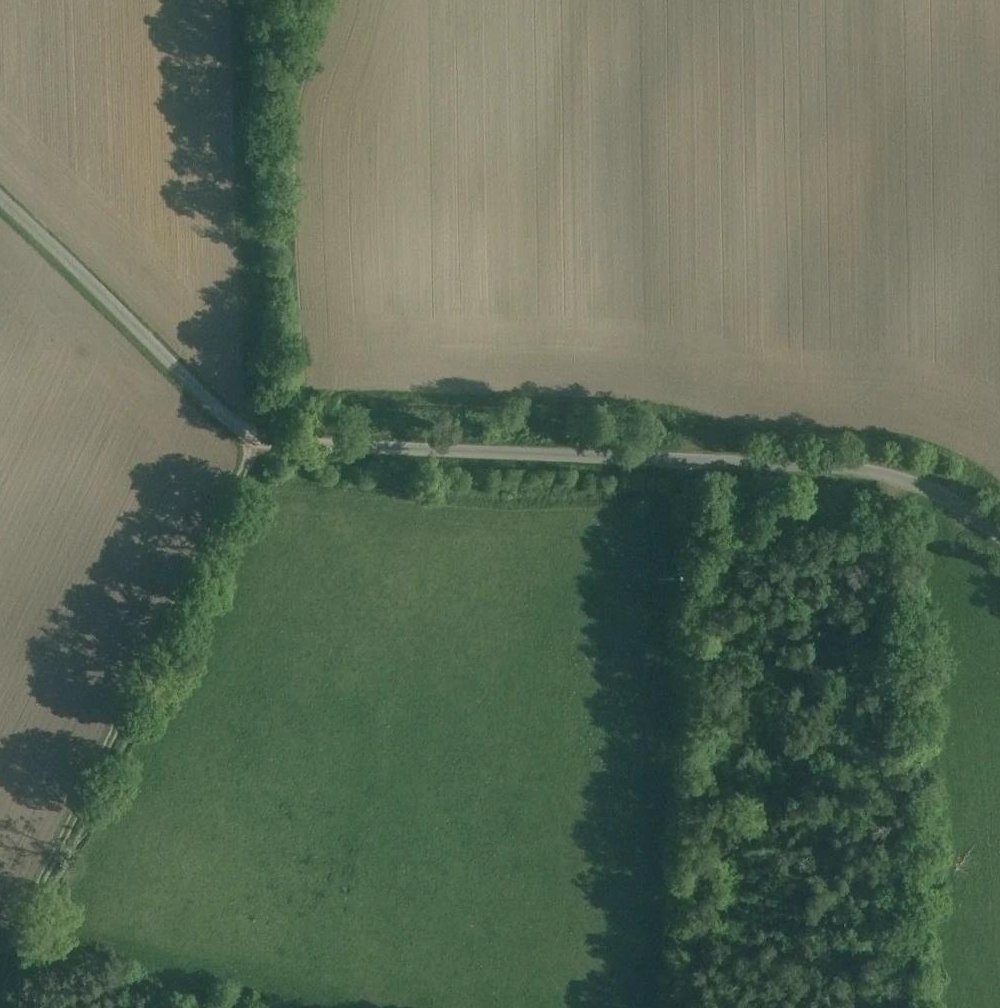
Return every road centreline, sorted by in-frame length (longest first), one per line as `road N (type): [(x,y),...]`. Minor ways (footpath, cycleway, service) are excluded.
road 1 (unclassified): [(999,534),(926,478),(888,467),(261,437),(0,194)]
road 2 (track): [(888,467),(904,1007)]
road 3 (track): [(816,0),(684,457)]

